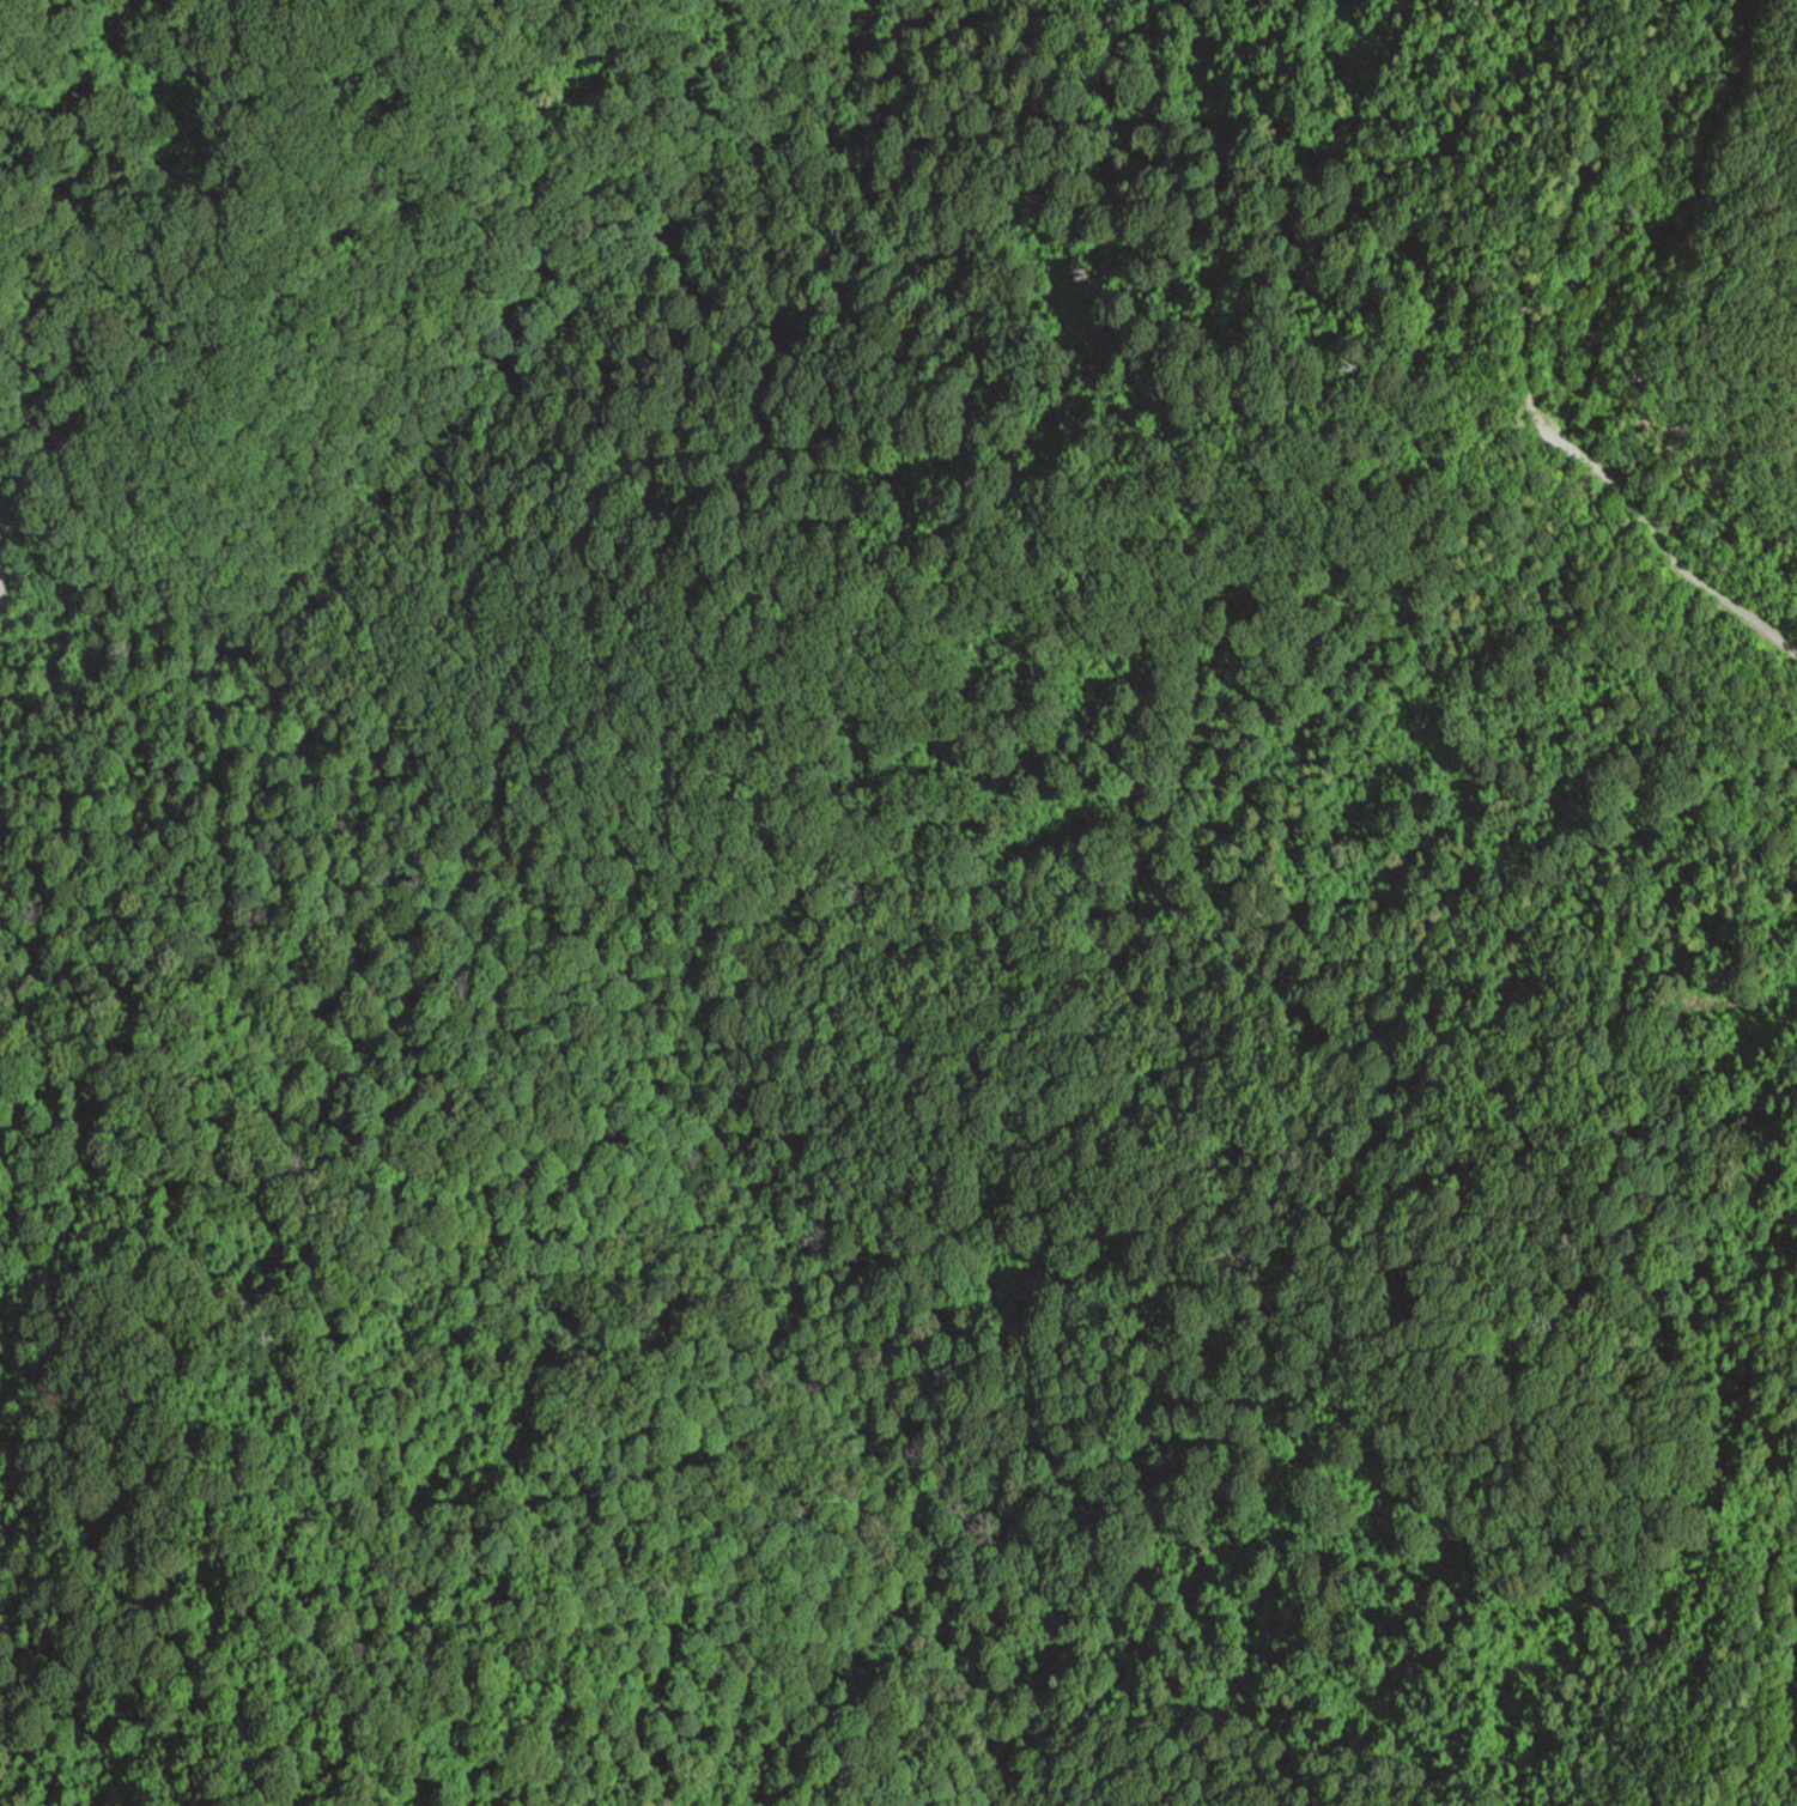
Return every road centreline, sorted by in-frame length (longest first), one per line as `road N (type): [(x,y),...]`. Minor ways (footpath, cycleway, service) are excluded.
road 1 (residential): [(1670,0),(1591,313),(1623,383),(1796,577)]
road 2 (residential): [(1796,1545),(1729,1697),(1712,1805)]

